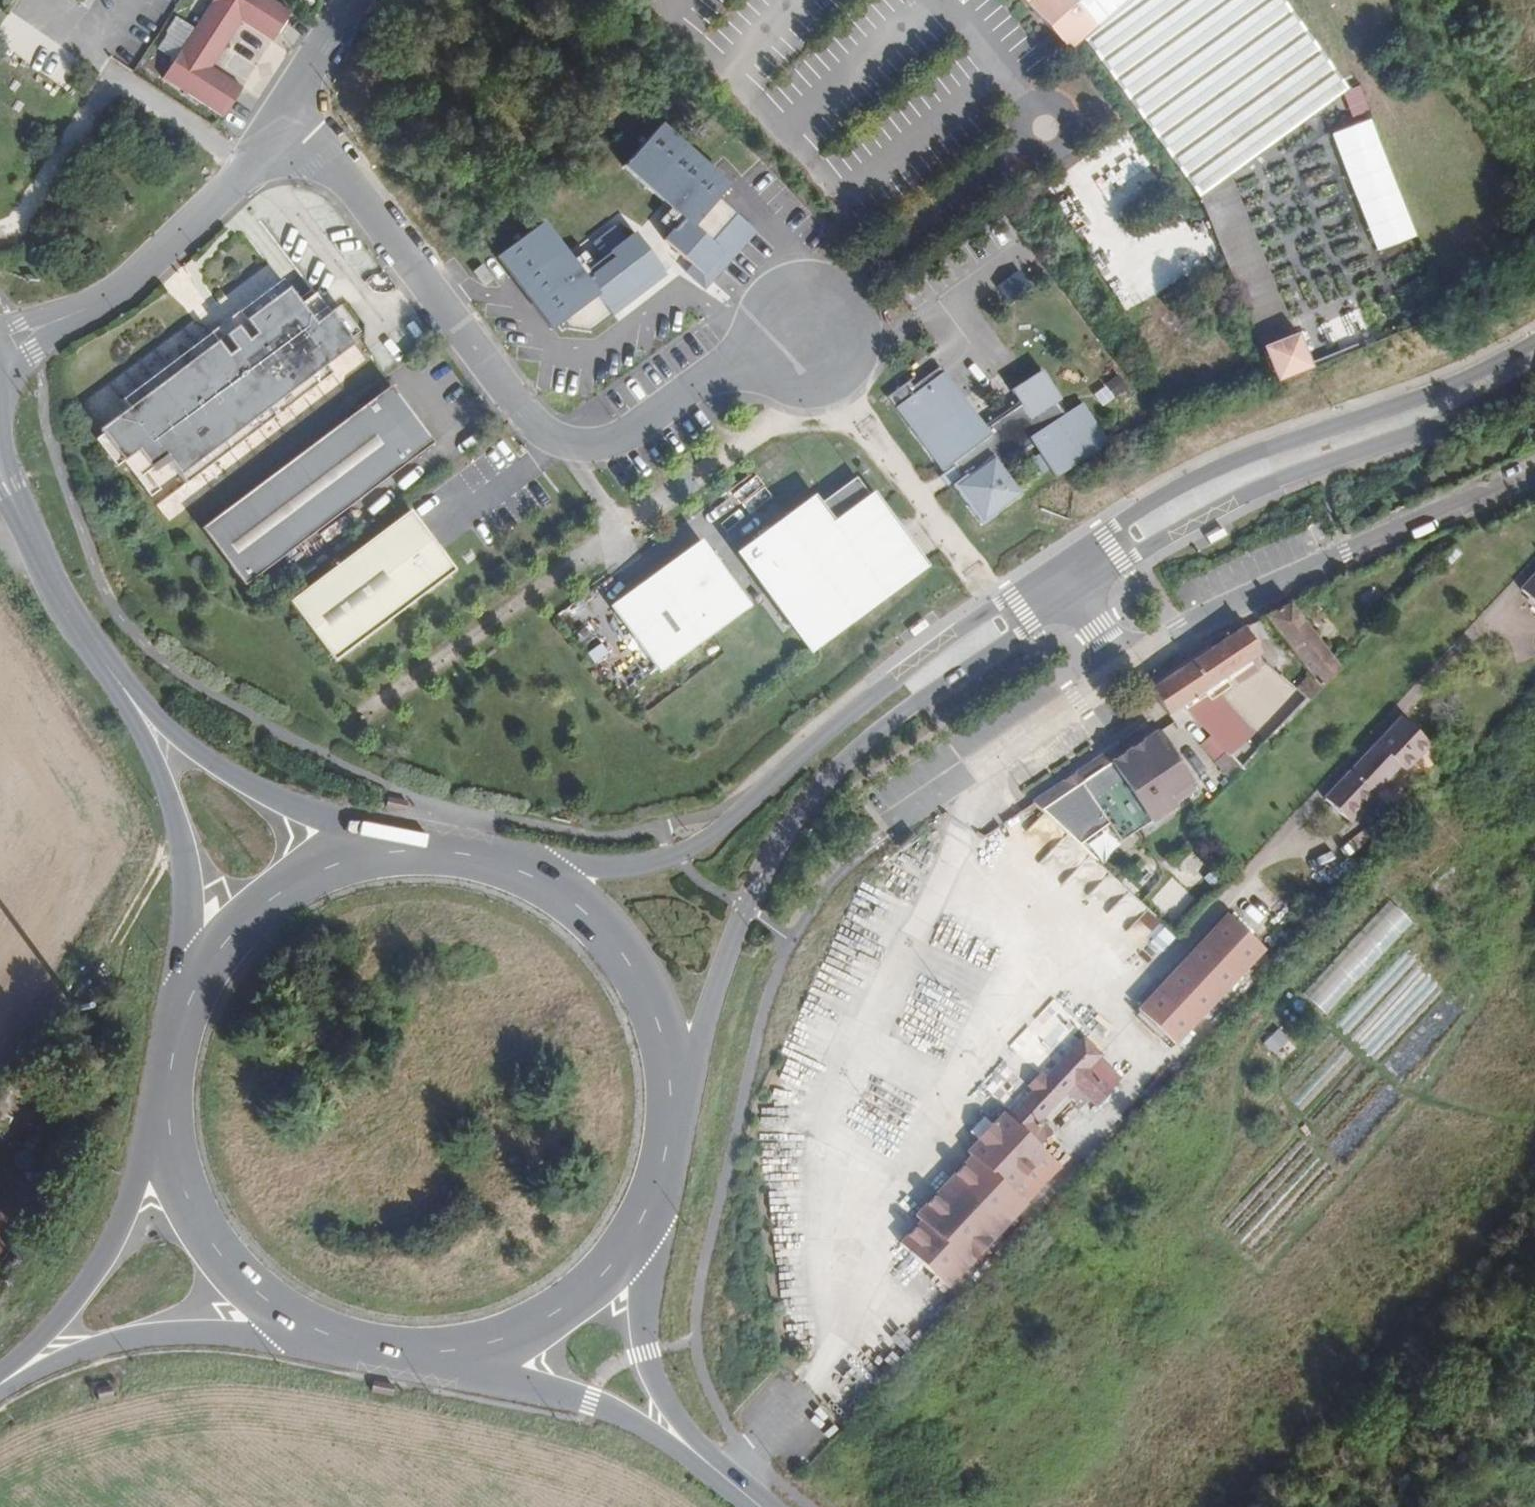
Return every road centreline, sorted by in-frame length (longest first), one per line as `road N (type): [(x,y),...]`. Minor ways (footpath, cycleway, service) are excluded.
road 1 (residential): [(276,135),(346,179),(550,438),(605,445),(724,366),(806,332)]
road 2 (secondary): [(668,1109),(701,1041),(743,911),(808,806),(861,751),(1077,592)]
road 3 (secondary): [(1062,569),(929,655),(704,846),(645,868),(501,867)]
road 4 (secondary): [(1534,345),(1434,396),(1212,473),(1062,569)]
road 5 (secondary): [(1077,592),(1242,498),(1419,435),(1534,375)]
road 6 (residential): [(1534,469),(1345,552),(1126,666)]
road 7 (secondary): [(414,1353),(628,1419),(757,1506)]
road 8 (secondary): [(758,1506),(679,1419),(648,1353),(655,1182)]
road 9 (residential): [(0,343),(125,284),(276,135)]
road 10 (tertiary): [(409,852),(264,793),(196,750),(114,674)]
road 11 (tertiary): [(114,674),(179,830),(186,1003)]
road 12 (secondary): [(166,1102),(119,1232),(97,1271),(0,1381)]
road 13 (secondary): [(0,1390),(49,1363),(113,1344),(312,1331)]
road 14 (secondary): [(414,1353),(517,1333),(577,1296),(624,1245),(655,1182)]
road 15 (secondary): [(668,1109),(660,1040),(633,976),(590,921),(501,867)]
road 16 (residential): [(1126,666),(885,830)]
road 17 (secondary): [(166,1102),(175,1173),(205,1238),(252,1292),(312,1331)]
road 18 (secondary): [(409,852),(339,865),(276,896),(223,943),(186,1003)]
road 19 (tertiary): [(0,479),(59,596),(114,674)]
road 20 (track): [(120,82),(24,215),(0,232)]
road 21 (residential): [(276,135),(357,0)]

